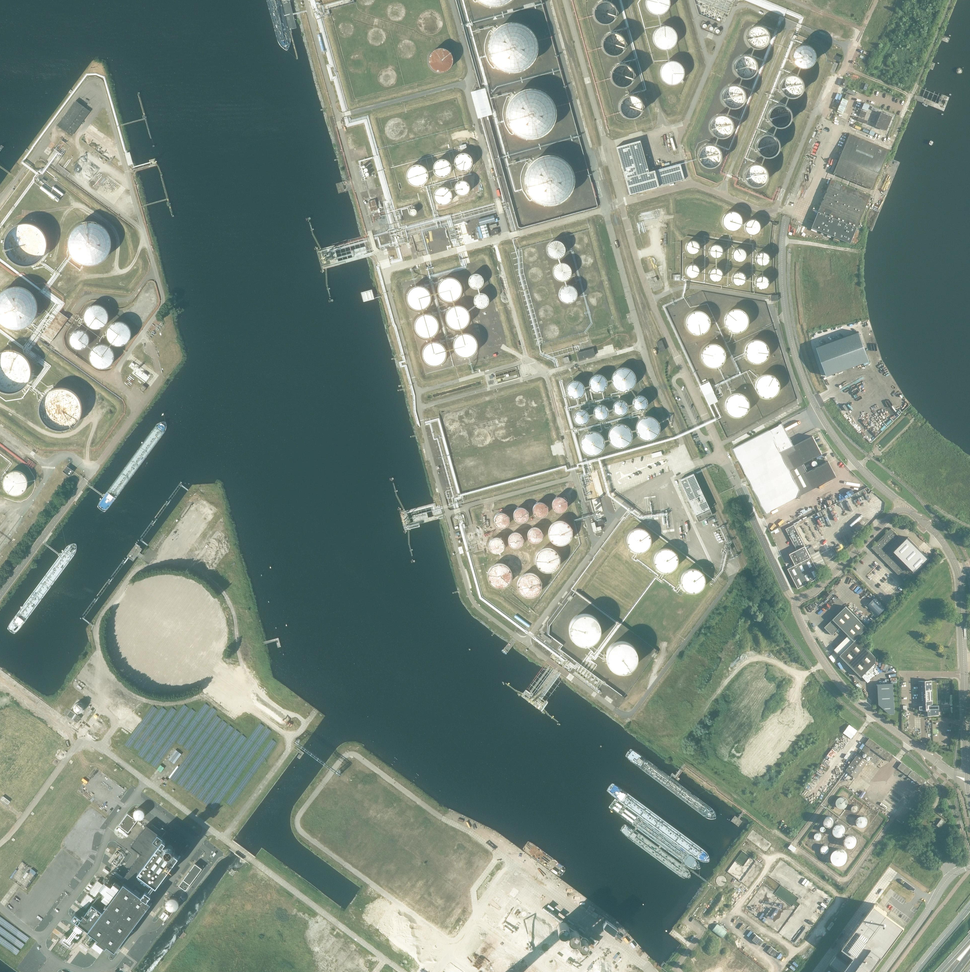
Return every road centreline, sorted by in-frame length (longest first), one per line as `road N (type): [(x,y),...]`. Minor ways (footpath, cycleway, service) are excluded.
road 1 (unclassified): [(902,509),(840,444),(804,381),(783,295),(786,217)]
road 2 (unclassified): [(969,780),(845,691),(806,634),(797,601)]
road 3 (track): [(823,662),(801,675),(751,660),(693,723)]
road 4 (track): [(680,759),(796,845)]
road 5 (unclassified): [(0,595),(86,480)]
road 6 (unclassified): [(797,601),(902,509)]
road 7 (unclassified): [(884,971),(944,883),(969,865)]
road 8 (unclassified): [(737,485),(797,601)]

